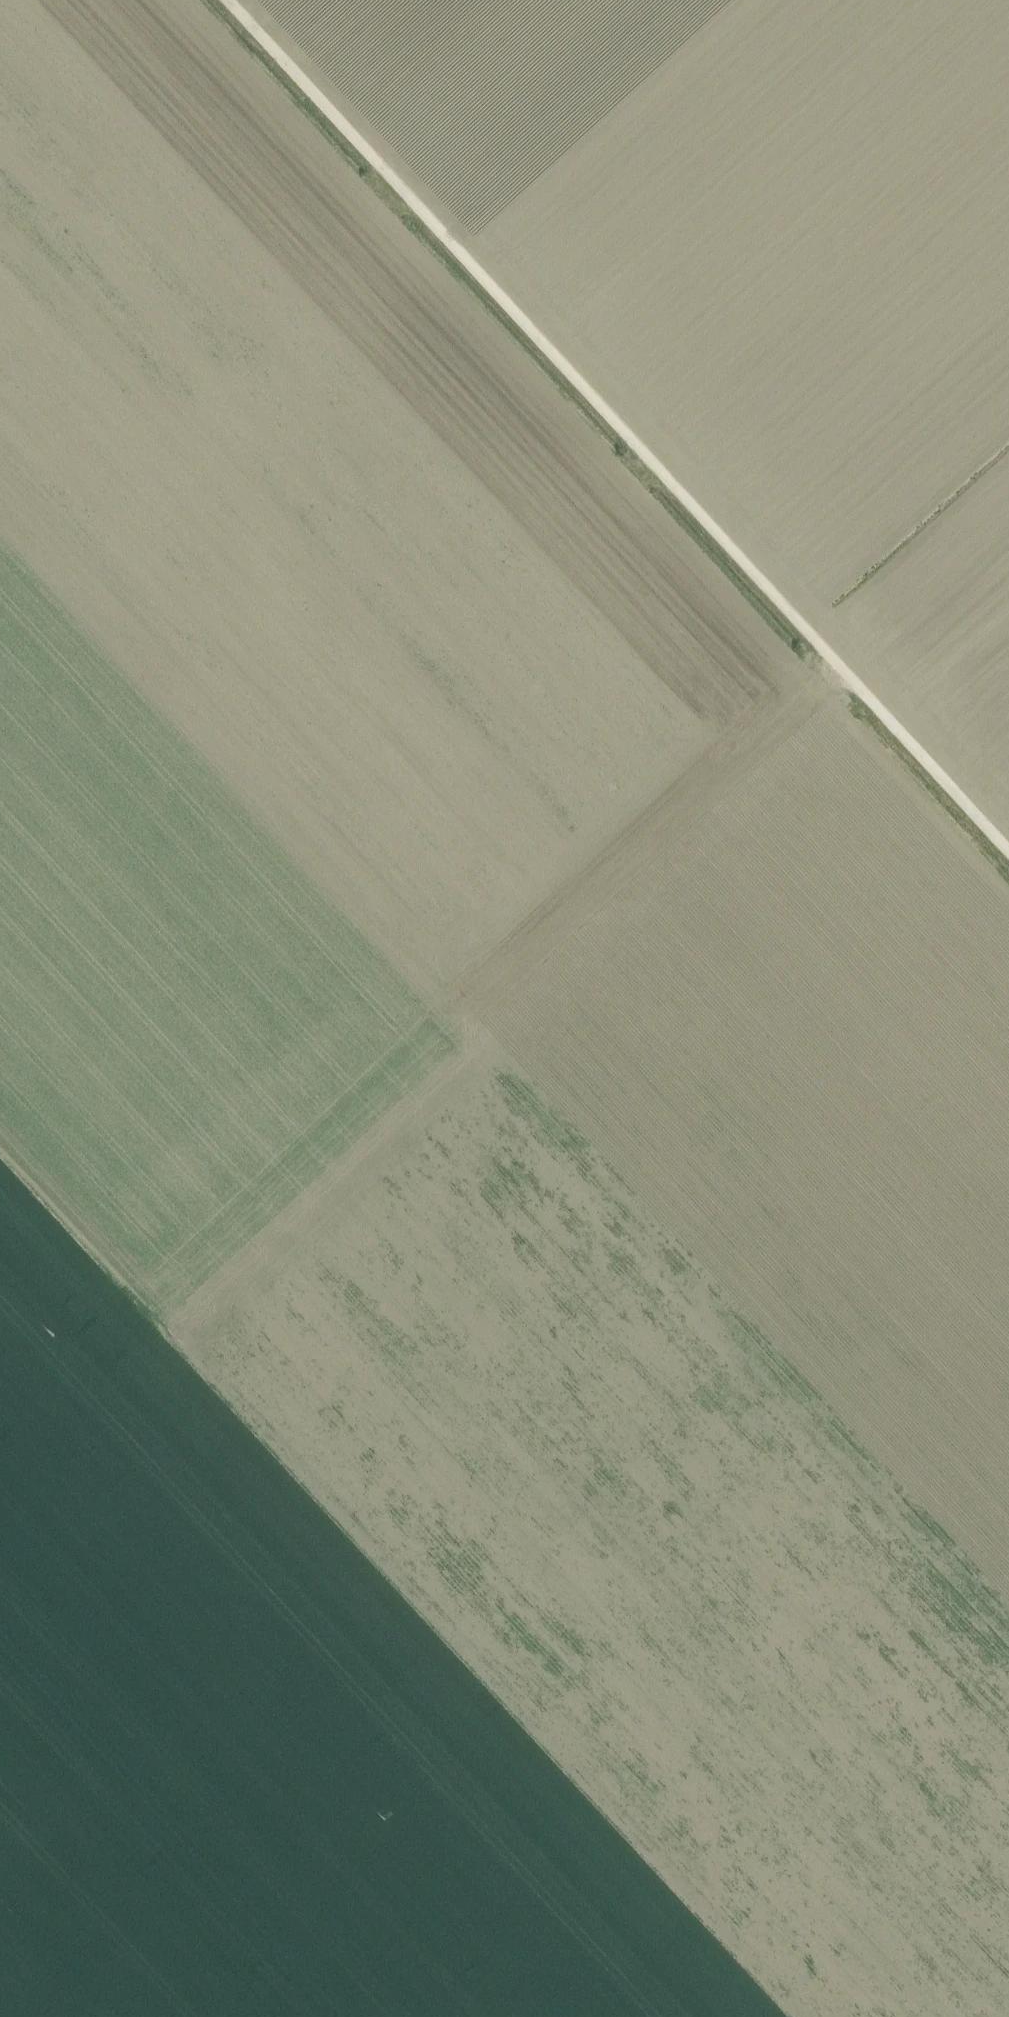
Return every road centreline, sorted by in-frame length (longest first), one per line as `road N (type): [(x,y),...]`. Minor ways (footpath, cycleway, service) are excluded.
road 1 (track): [(230,0),(1008,851)]

